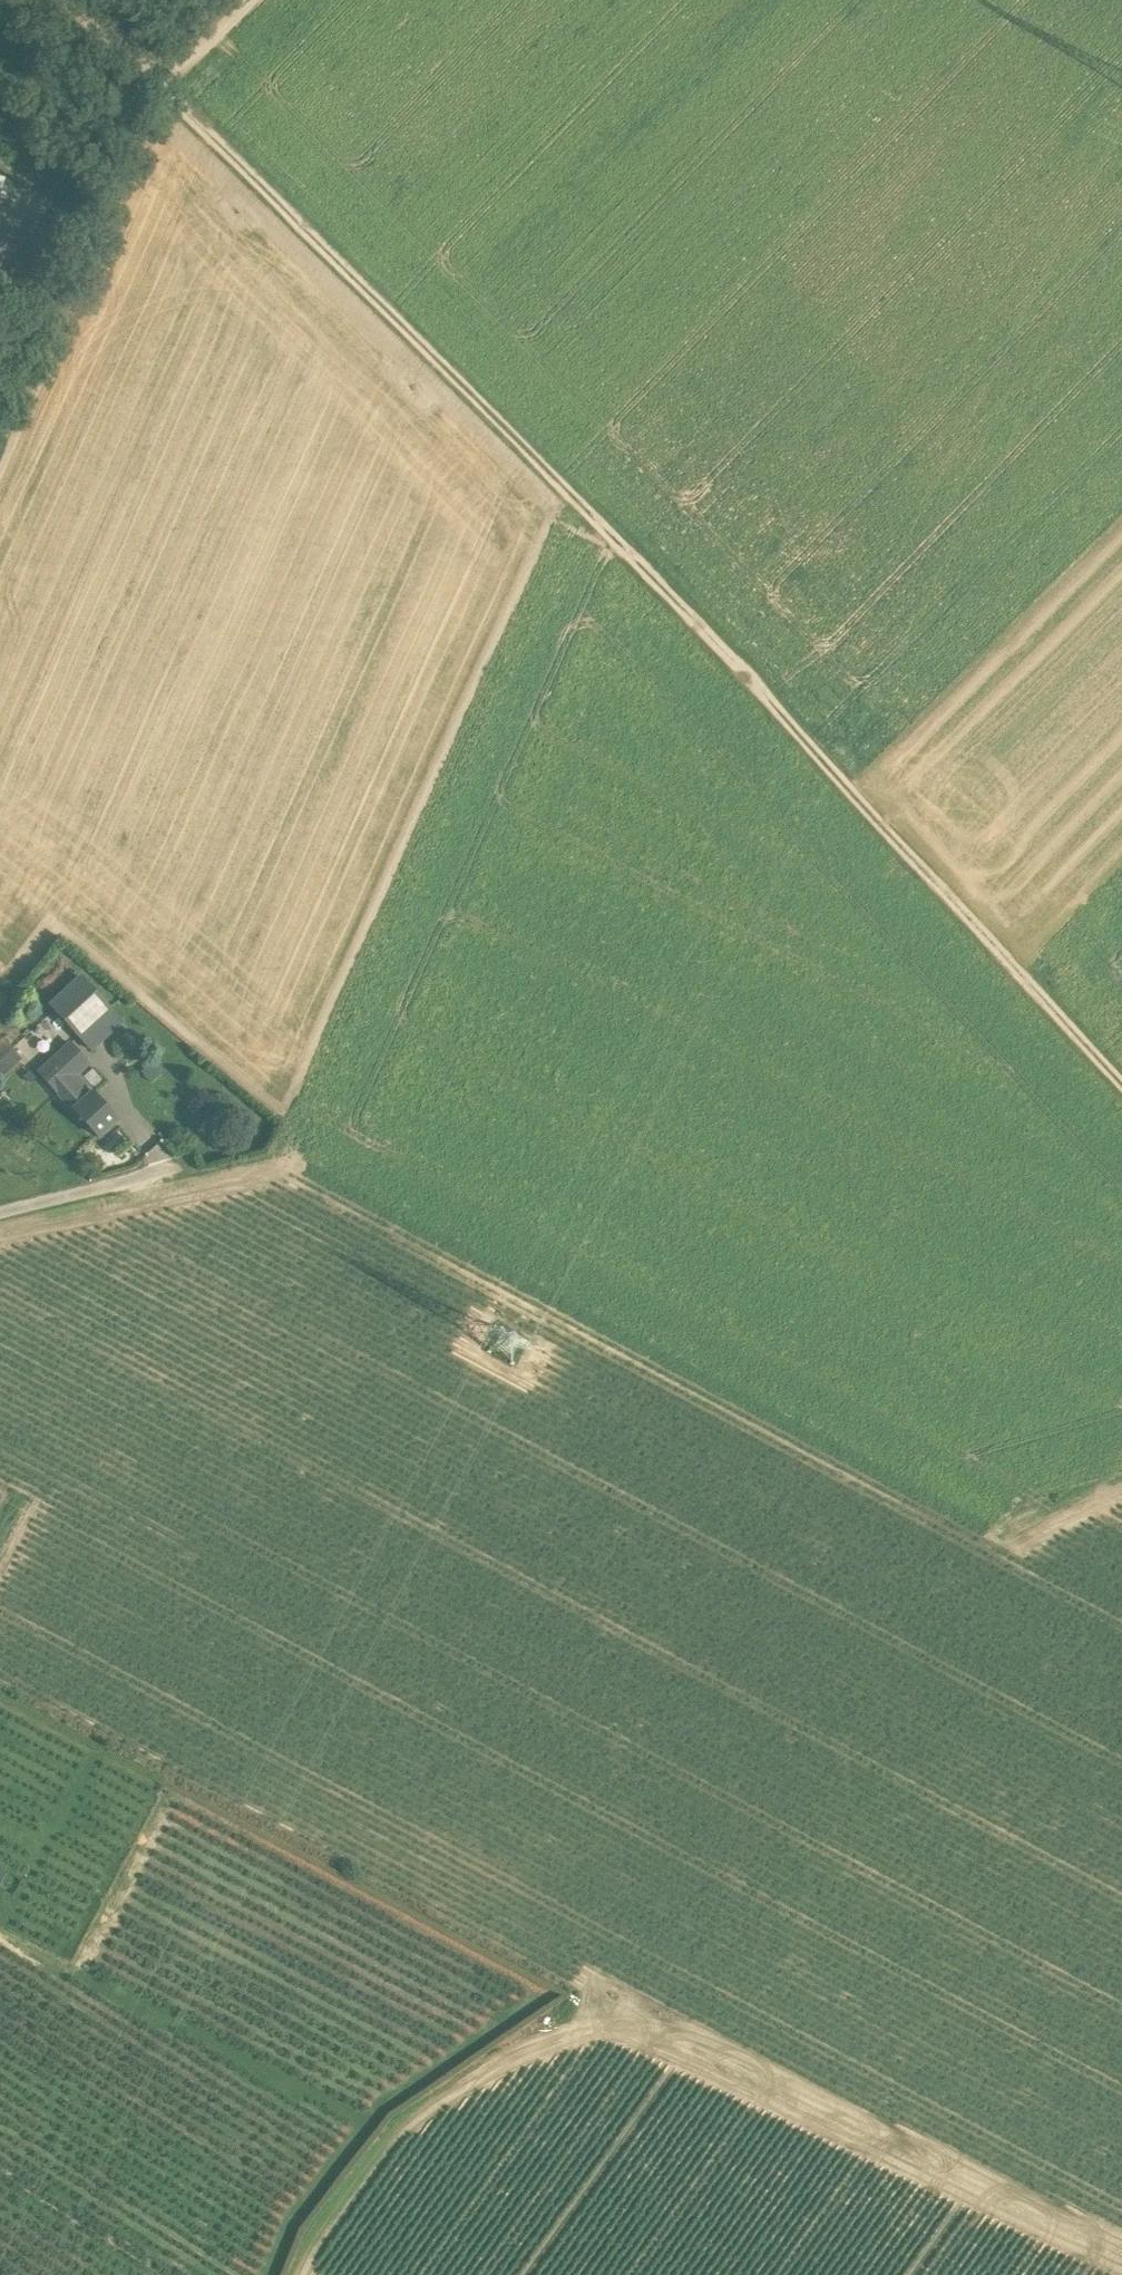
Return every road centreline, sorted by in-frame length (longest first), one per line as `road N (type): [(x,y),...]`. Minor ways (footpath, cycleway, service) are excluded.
road 1 (track): [(162,86),(543,463),(1121,1084)]
road 2 (unclassified): [(0,1218),(263,1161)]
road 3 (track): [(71,0),(162,86)]
road 4 (track): [(162,86),(247,0)]

